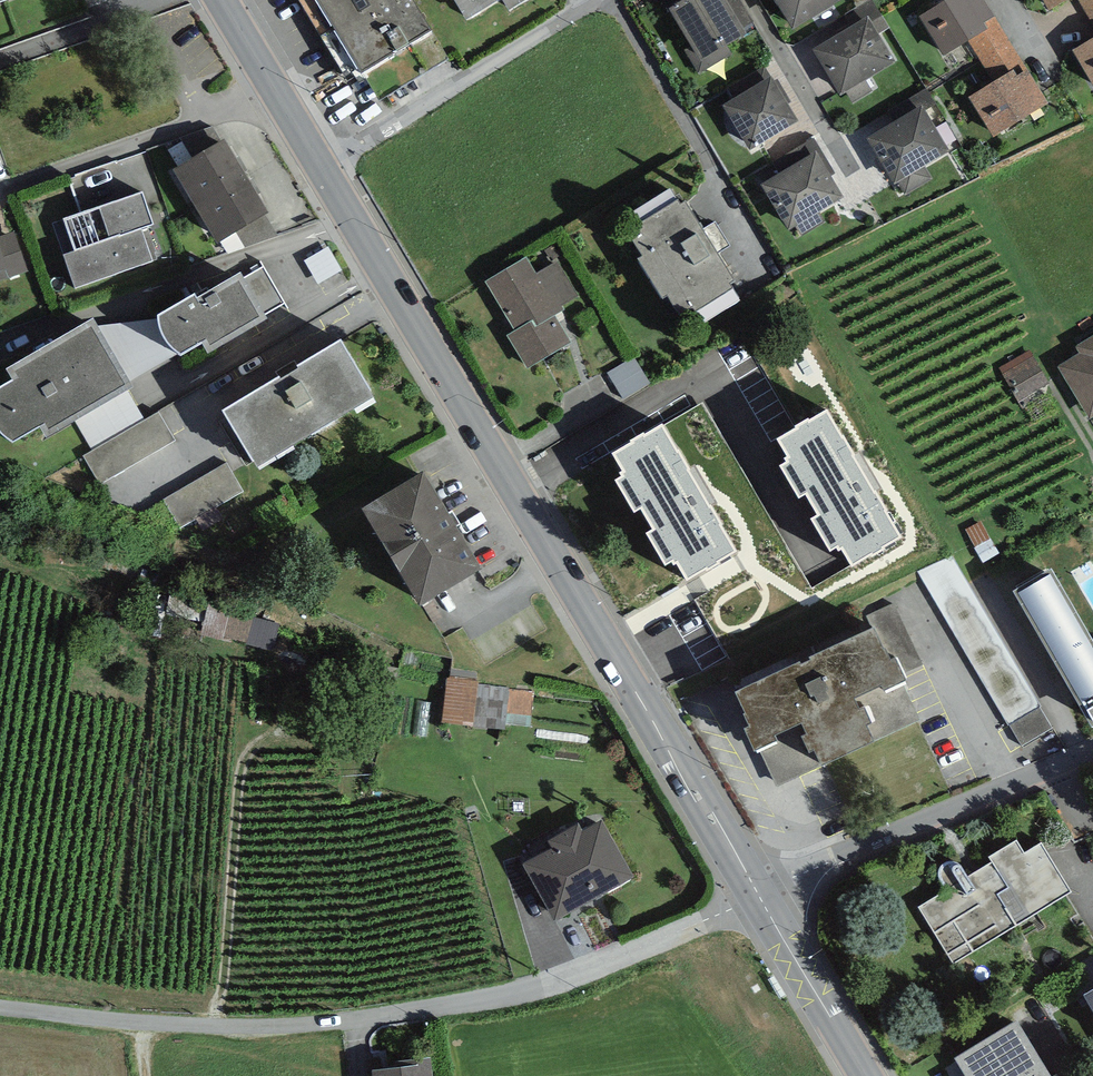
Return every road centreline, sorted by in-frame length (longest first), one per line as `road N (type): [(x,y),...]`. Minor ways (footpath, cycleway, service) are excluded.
road 1 (residential): [(760,892),(322,169)]
road 2 (unclassified): [(760,892),(562,979),(391,1014),(242,1027),(0,1007)]
road 3 (residential): [(1092,753),(760,892)]
road 4 (track): [(303,715),(260,742),(244,765),(213,1026)]
road 5 (residential): [(322,169),(596,0)]
road 6 (residential): [(866,1075),(760,892)]
road 7 (residential): [(322,169),(220,0)]

